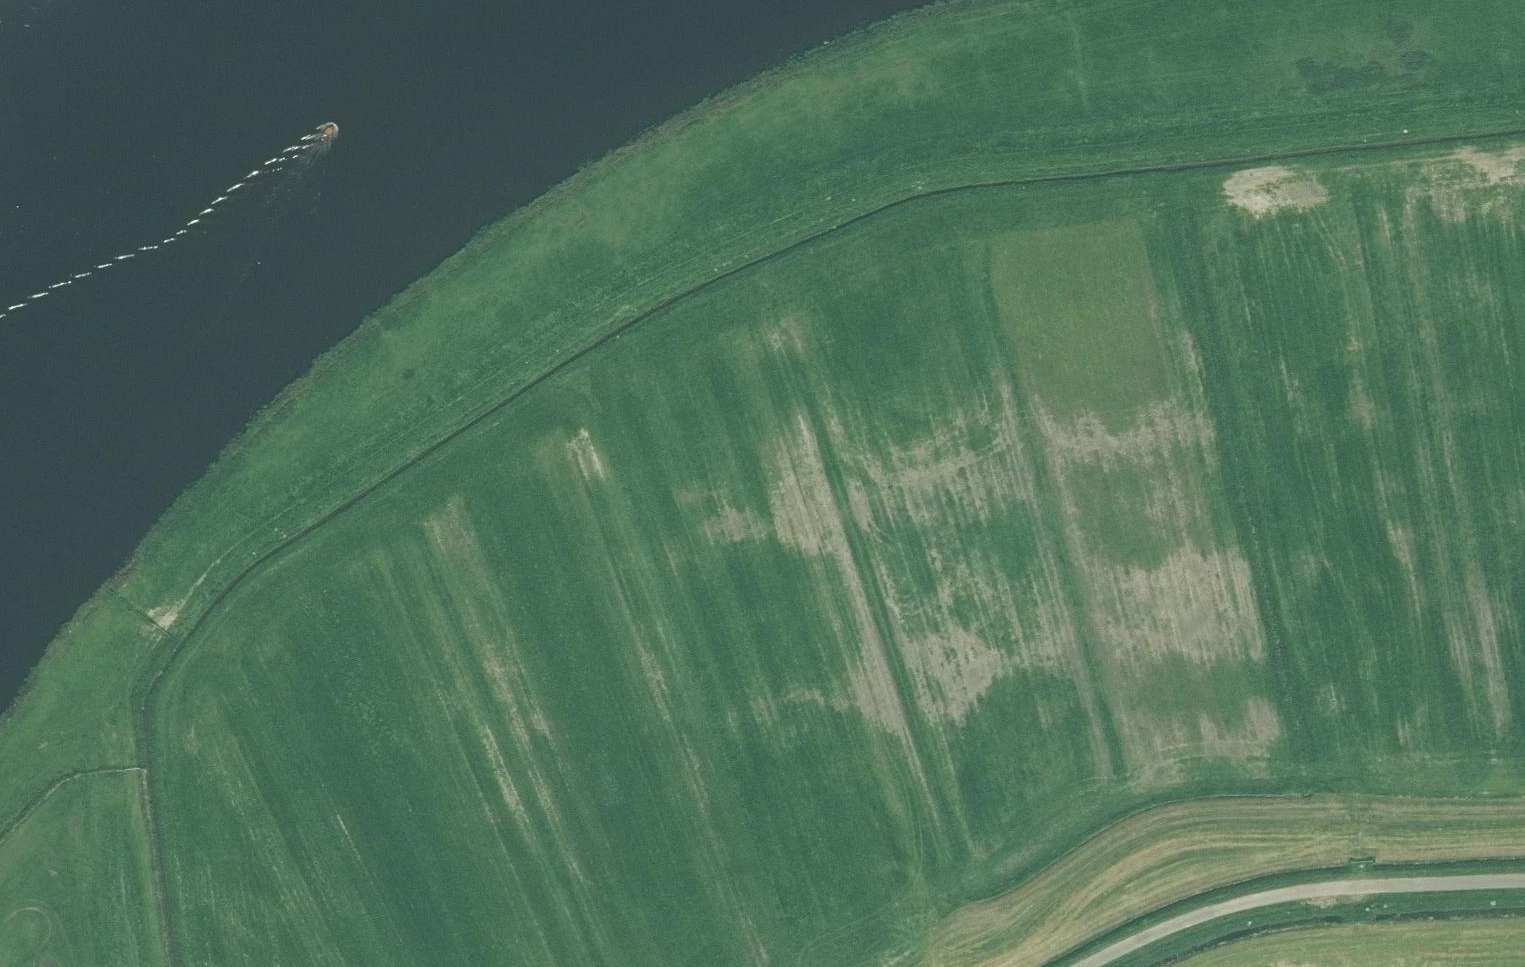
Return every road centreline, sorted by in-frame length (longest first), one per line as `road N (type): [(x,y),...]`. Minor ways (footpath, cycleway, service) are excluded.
road 1 (unclassified): [(1111,966),(1217,916),(1378,890),(1524,887)]

